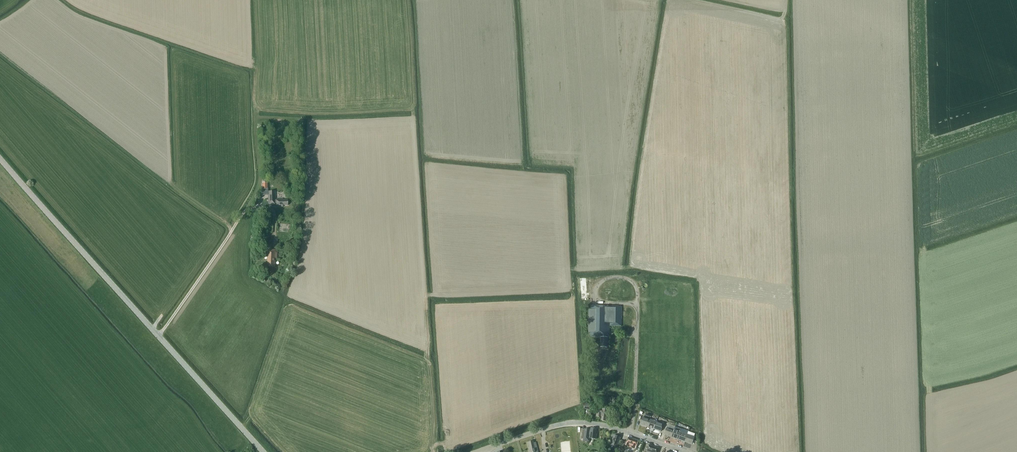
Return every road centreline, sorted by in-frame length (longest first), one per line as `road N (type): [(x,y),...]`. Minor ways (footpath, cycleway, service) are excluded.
road 1 (tertiary): [(263,451),(0,158)]
road 2 (unclassified): [(684,451),(581,422),(476,451)]
road 3 (track): [(158,335),(245,212)]

